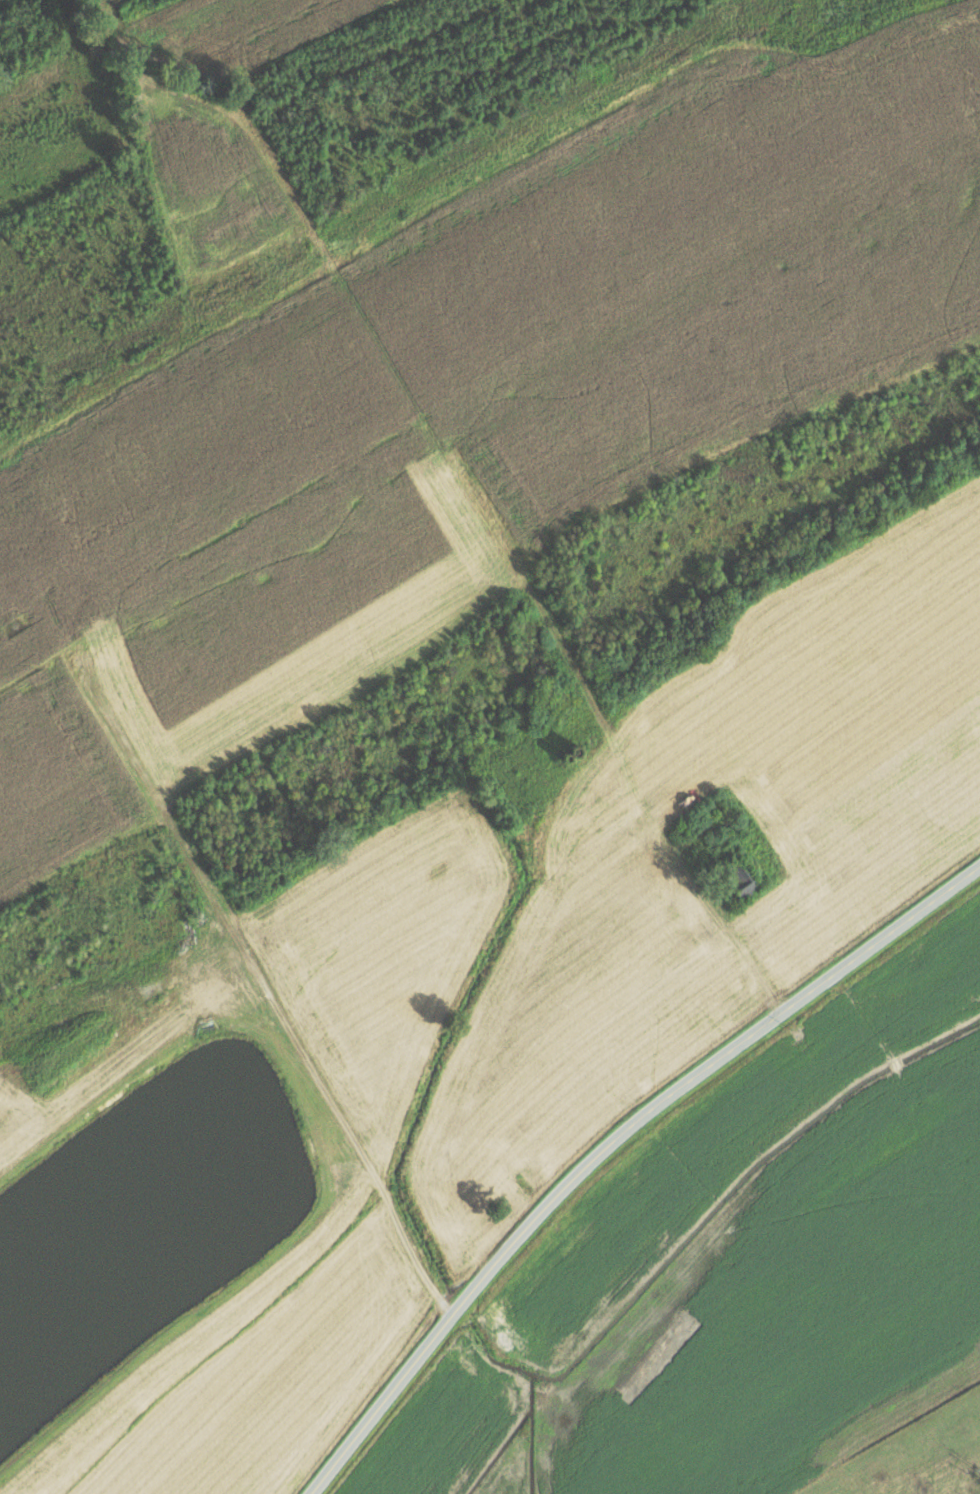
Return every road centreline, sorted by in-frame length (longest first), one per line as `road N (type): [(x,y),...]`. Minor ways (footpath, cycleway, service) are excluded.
road 1 (tertiary): [(312,1493),(503,1254),(613,1140),(979,868)]

